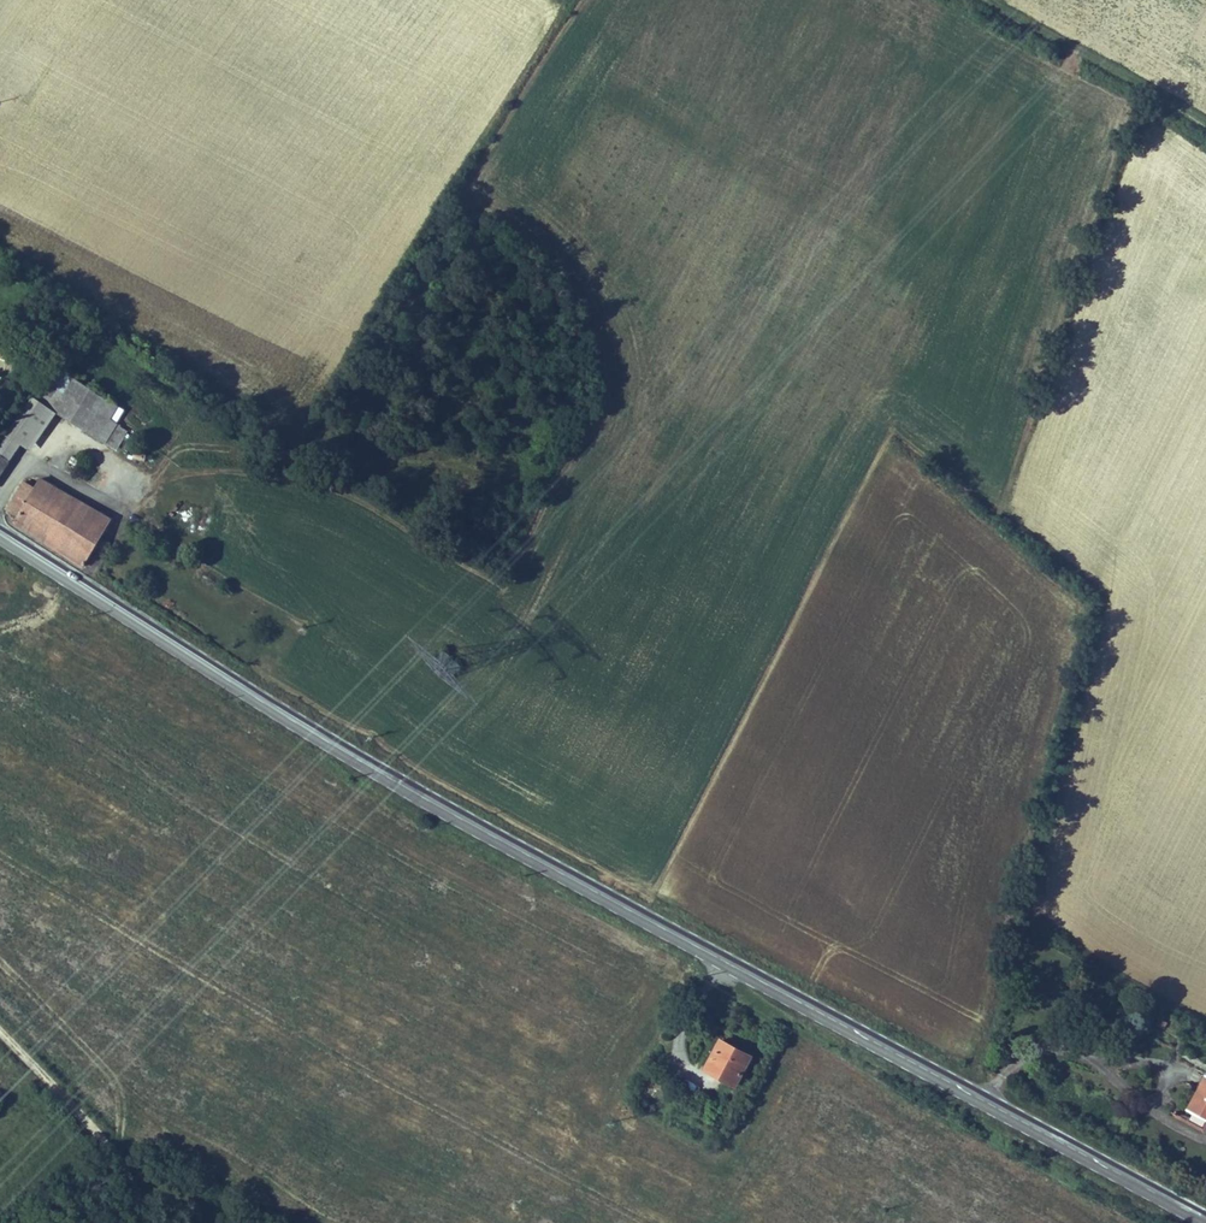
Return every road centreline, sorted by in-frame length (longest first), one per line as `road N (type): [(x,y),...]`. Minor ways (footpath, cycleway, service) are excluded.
road 1 (primary): [(0,536),(437,807),(1205,1221)]
road 2 (track): [(975,0),(1205,129)]
road 3 (track): [(0,1040),(117,1155)]

